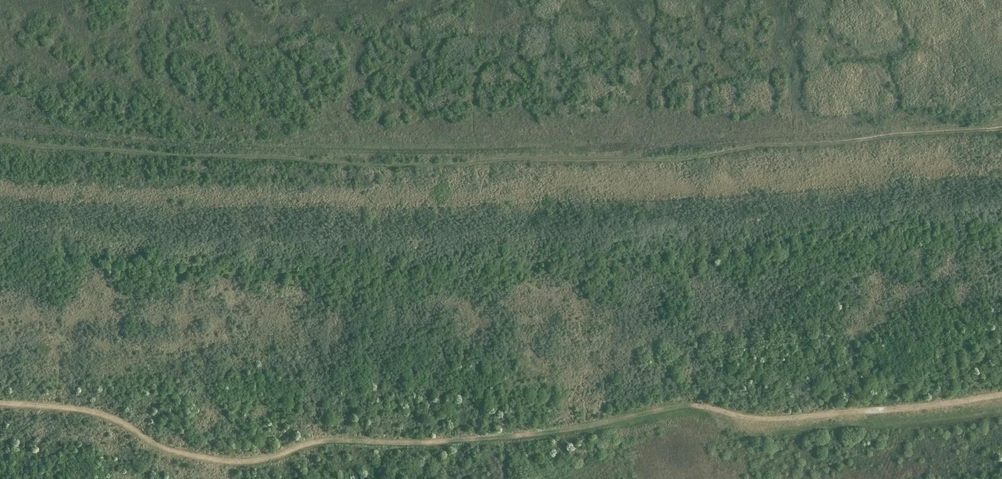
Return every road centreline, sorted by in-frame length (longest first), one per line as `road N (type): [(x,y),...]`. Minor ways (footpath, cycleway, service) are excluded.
road 1 (track): [(0,403),(96,411),(179,452),(236,462),(316,441),(536,434),(680,404),(761,418),(1001,396)]
road 2 (track): [(1001,125),(643,163),(531,159),(450,171),(0,141)]

